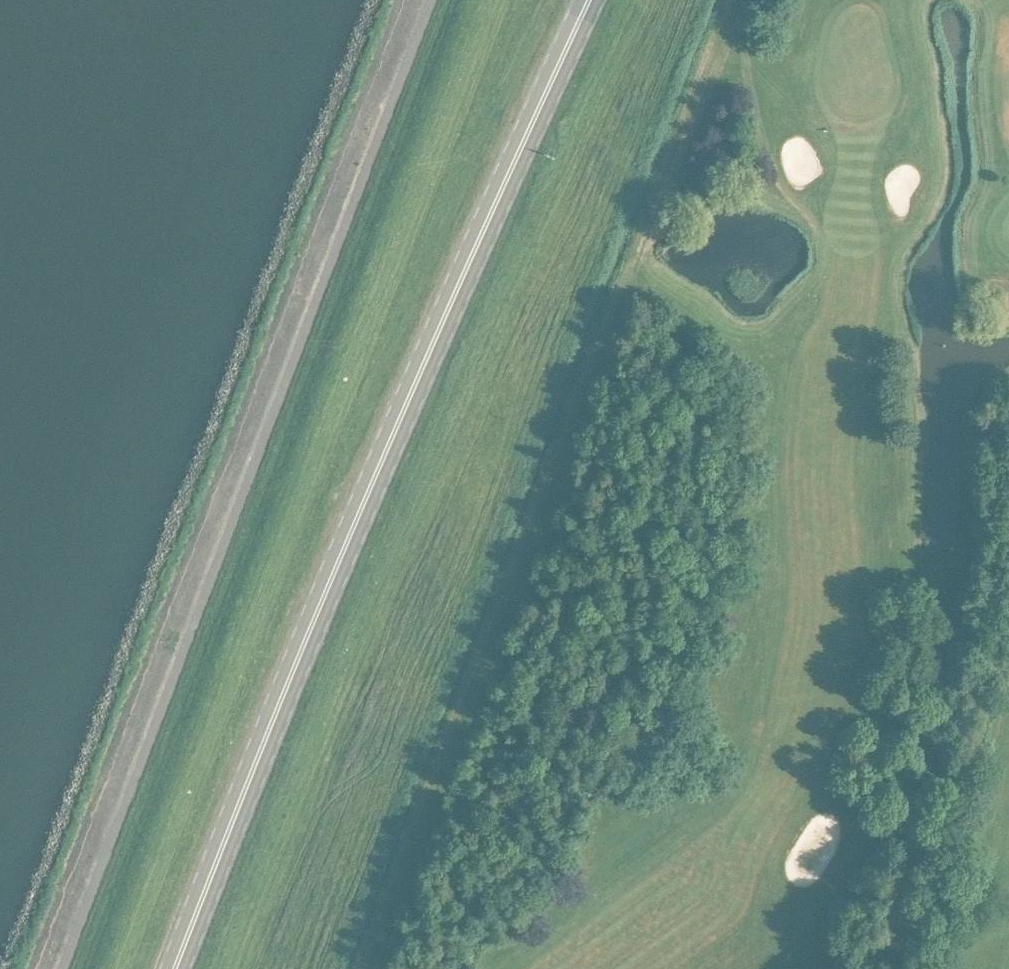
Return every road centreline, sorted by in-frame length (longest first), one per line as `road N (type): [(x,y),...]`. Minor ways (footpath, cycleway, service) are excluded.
road 1 (primary): [(187,968),(441,353),(605,0)]

